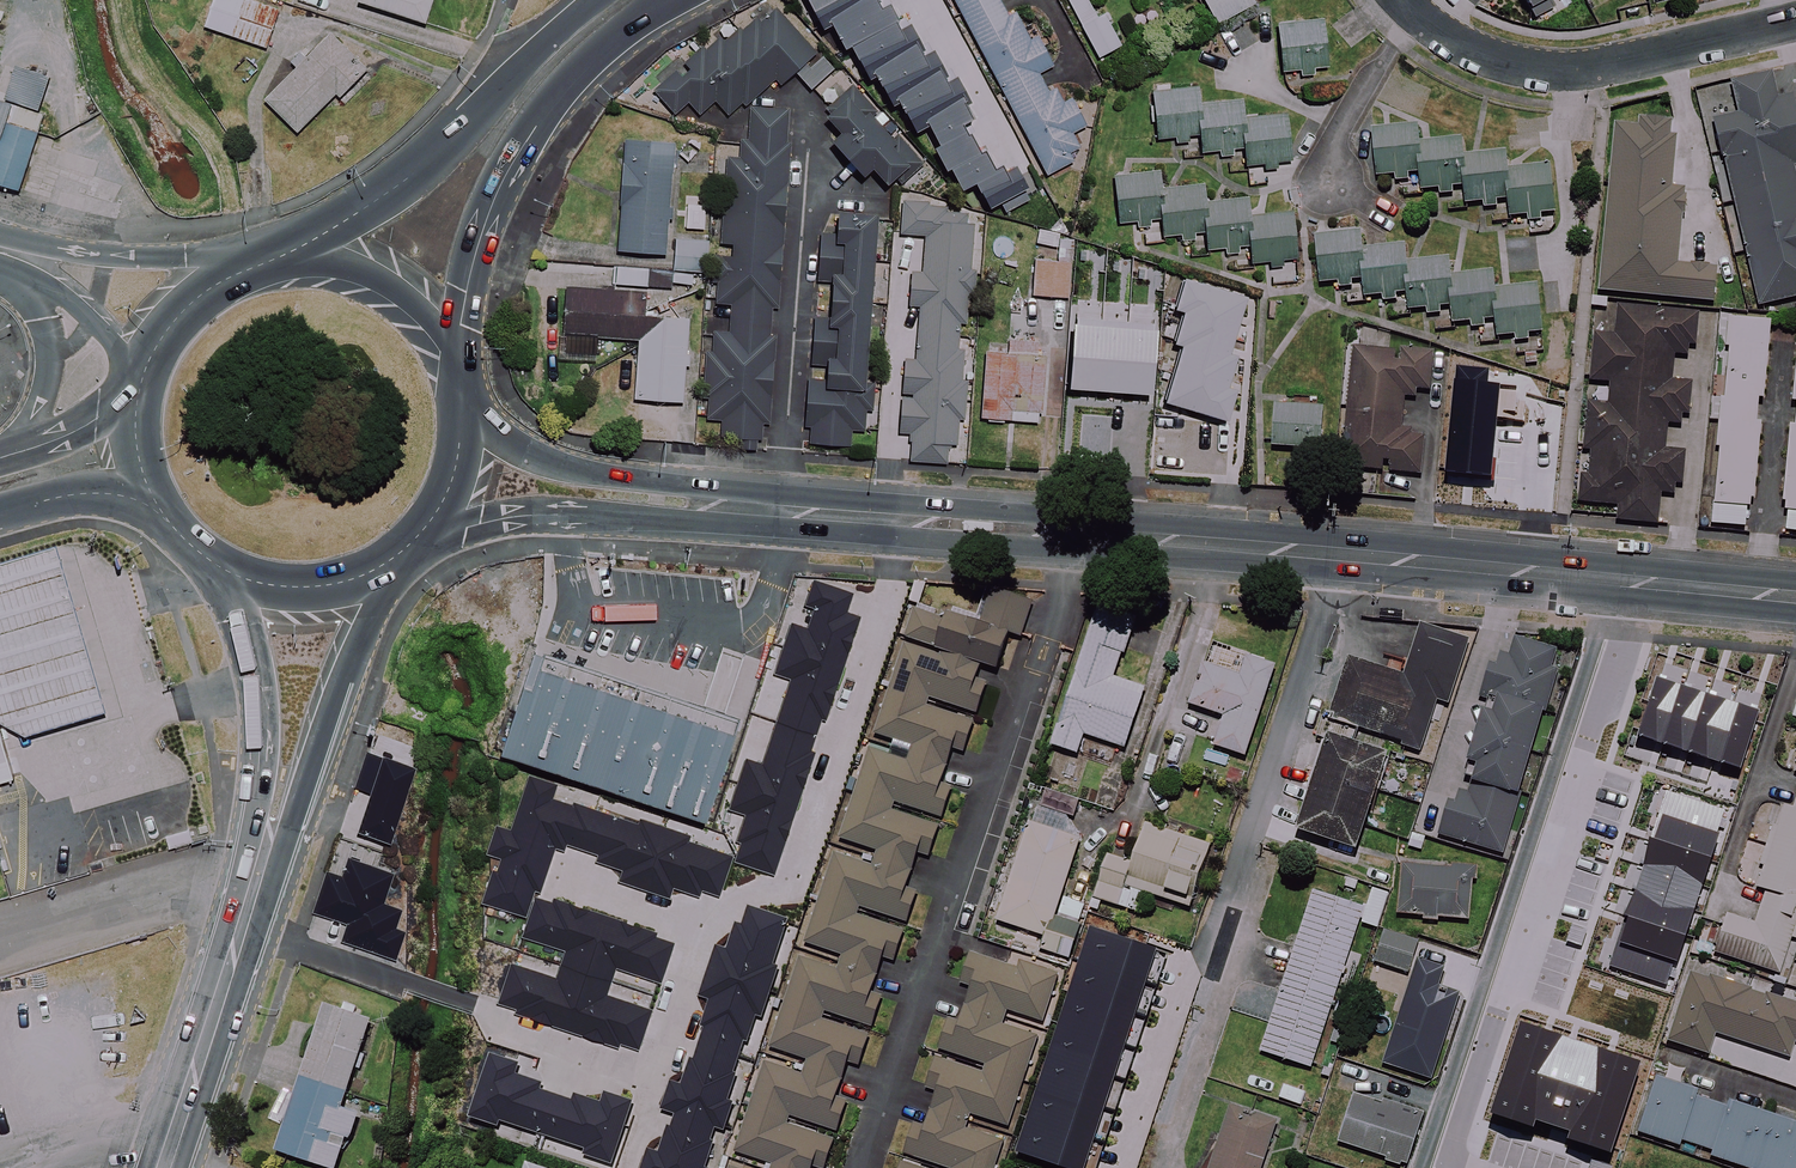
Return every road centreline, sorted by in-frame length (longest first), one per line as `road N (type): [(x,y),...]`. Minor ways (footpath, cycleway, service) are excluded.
road 1 (residential): [(863,1167),(1075,533)]
road 2 (residential): [(1444,1167),(1643,583)]
road 3 (secondary): [(1643,583),(1075,533)]
road 4 (residential): [(910,520),(782,888),(726,906),(706,924)]
road 5 (primary): [(672,0),(609,35),(524,132),(479,224),(449,351)]
road 6 (primary): [(273,259),(407,177),(597,0)]
road 7 (residential): [(1405,0),(1480,48),(1564,63),(1602,63),(1795,20)]
road 8 (secondary): [(396,558),(328,706),(293,823),(257,876)]
road 9 (secondary): [(747,509),(688,520),(506,519),(418,538)]
road 10 (secondary): [(257,876),(254,672),(222,570)]
road 11 (secondary): [(167,1167),(257,876)]
road 12 (secondary): [(464,413),(556,465),(698,488),(747,509)]
road 13 (tertiary): [(0,238),(184,254),(244,271)]
road 14 (primary): [(273,259),(357,268),(394,288),(449,351)]
road 15 (residential): [(657,1081),(480,1011)]
road 16 (primary): [(396,558),(360,579),(318,586),(279,588),(222,570)]
road 17 (primary): [(27,442),(45,337),(27,275)]
road 18 (secondary): [(1075,533),(910,520)]
road 19 (residential): [(706,924),(657,1081)]
road 20 (secondary): [(910,520),(747,509)]
road 21 (primary): [(158,509),(87,492),(0,508)]
road 22 (residential): [(706,924),(555,874)]
road 23 (tertiary): [(143,377),(106,335),(27,275)]
road 24 (secondary): [(1795,598),(1643,583)]
road 25 (primary): [(143,377),(172,322),(244,271)]
road 26 (primary): [(464,413),(453,479),(418,538)]

